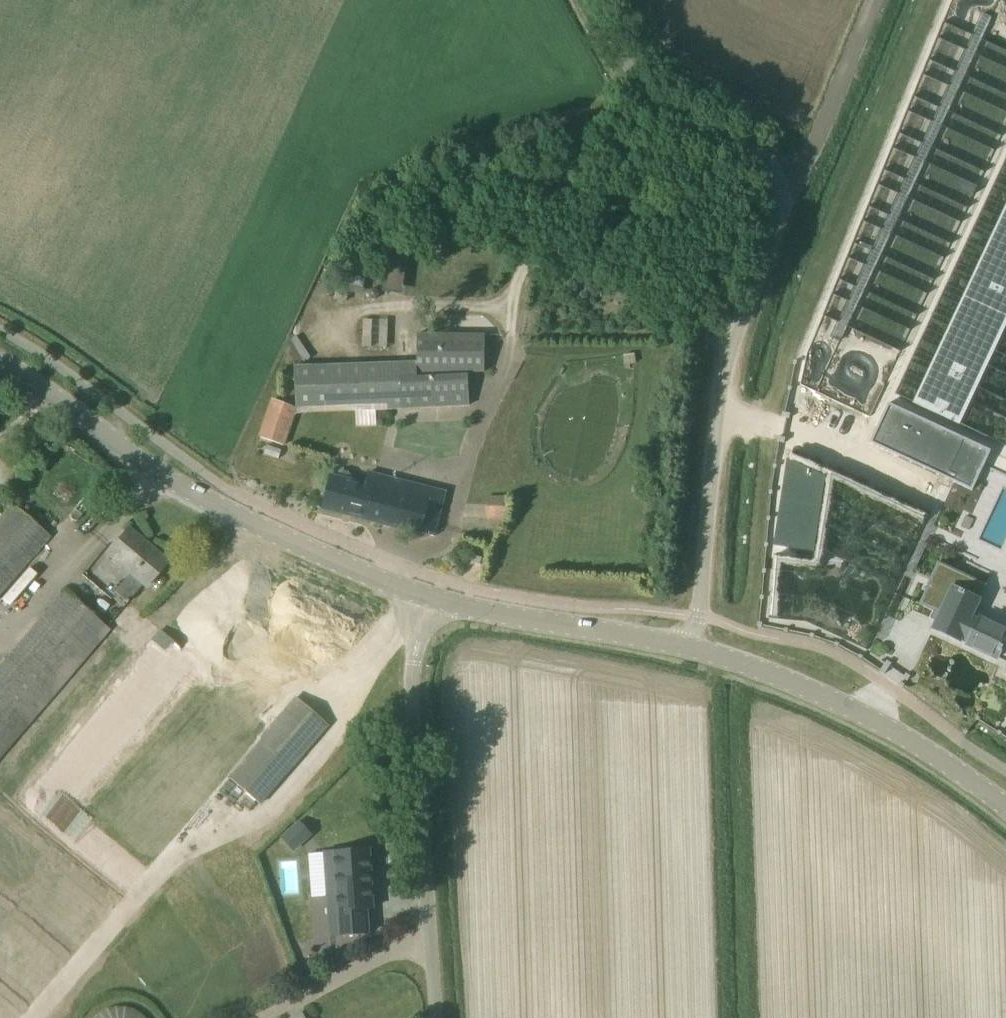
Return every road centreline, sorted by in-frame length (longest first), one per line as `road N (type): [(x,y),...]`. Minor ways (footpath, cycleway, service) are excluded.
road 1 (unclassified): [(692,647),(721,385),(780,195),(764,158),(637,80),(588,0)]
road 2 (tertiary): [(0,364),(45,385),(155,473),(437,596)]
road 3 (unclassified): [(435,1017),(415,664),(437,596)]
road 4 (tertiary): [(692,647),(771,671),(843,706),(1005,811)]
road 5 (tertiary): [(437,596),(692,647)]
road 6 (track): [(780,195),(823,134),(877,0)]

